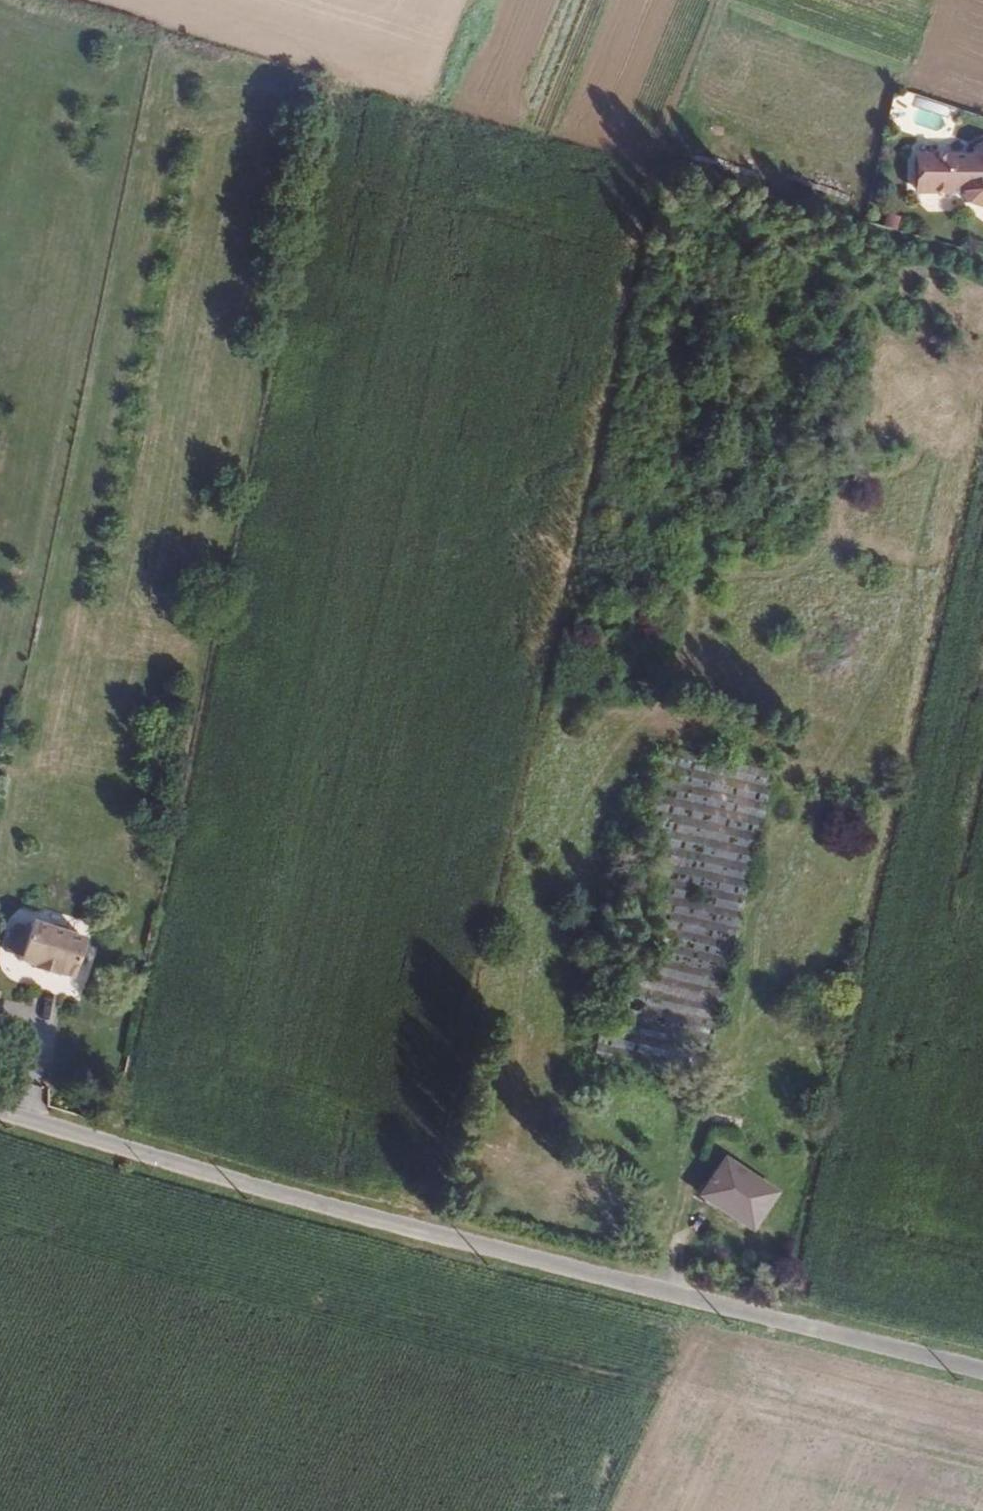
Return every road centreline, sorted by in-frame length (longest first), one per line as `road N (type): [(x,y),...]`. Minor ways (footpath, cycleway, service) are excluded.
road 1 (unclassified): [(0,1109),(306,1200),(982,1369)]

